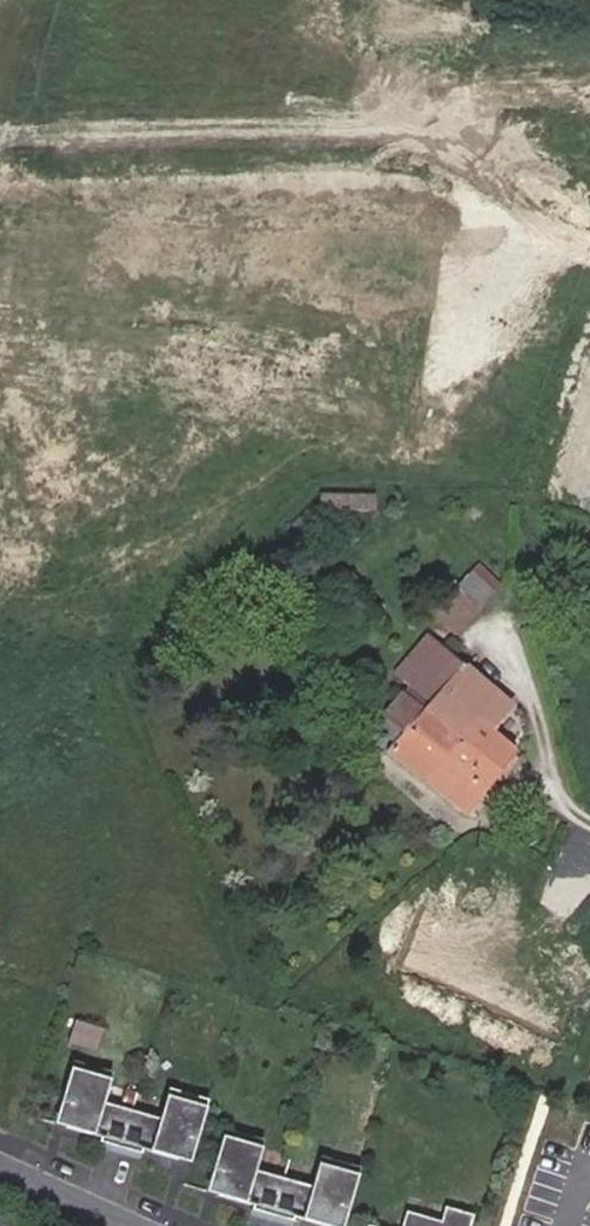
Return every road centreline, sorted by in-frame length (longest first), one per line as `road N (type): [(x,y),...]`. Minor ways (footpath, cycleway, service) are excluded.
road 1 (residential): [(0,1168),(131,1225)]

